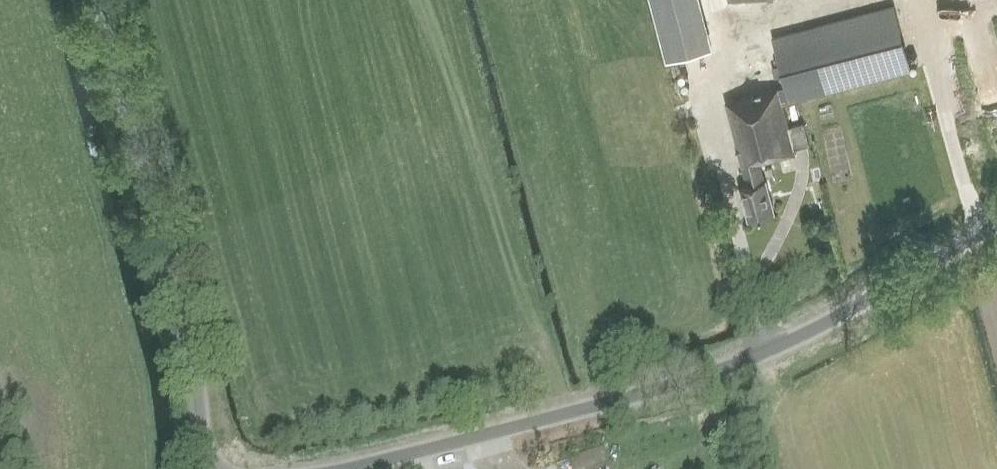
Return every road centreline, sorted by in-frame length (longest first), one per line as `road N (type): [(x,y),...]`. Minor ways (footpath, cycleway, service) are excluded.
road 1 (tertiary): [(354,468),(728,376),(824,331),(996,229)]
road 2 (tertiary): [(202,468),(188,351),(103,0)]

